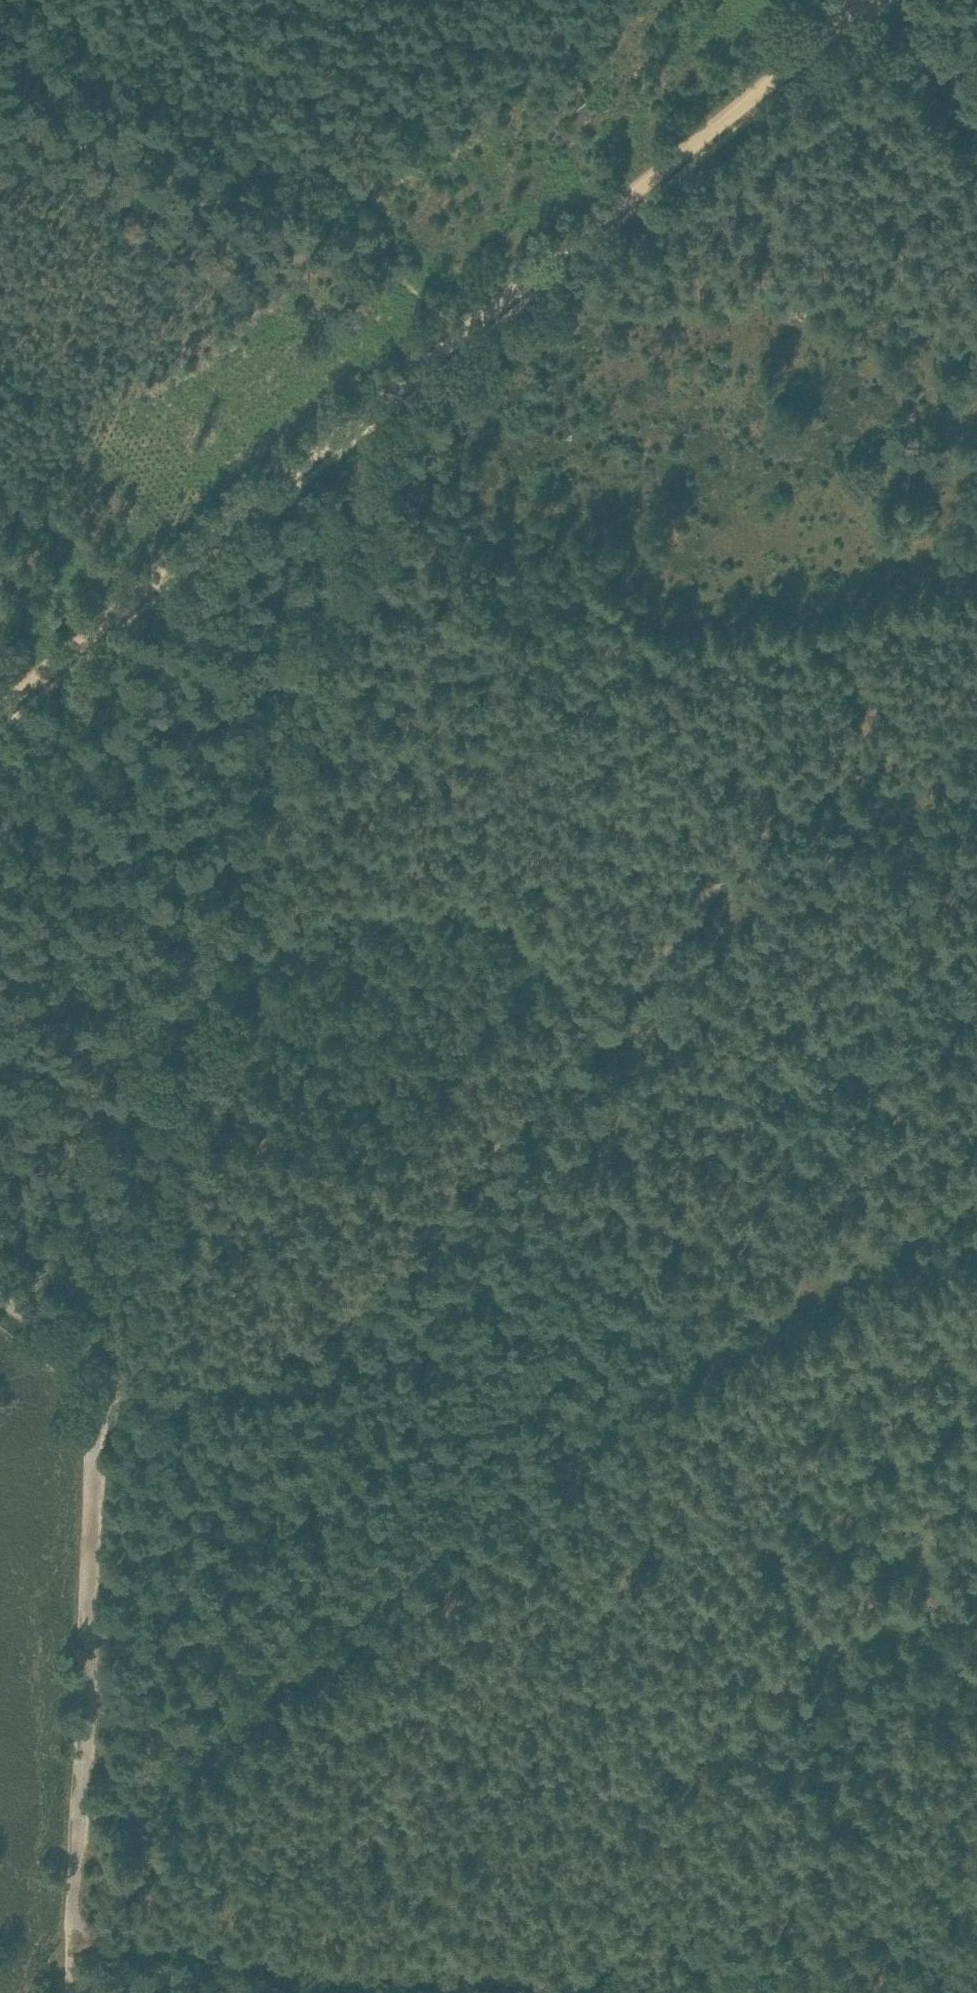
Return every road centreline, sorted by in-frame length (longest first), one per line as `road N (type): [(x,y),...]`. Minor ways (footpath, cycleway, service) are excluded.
road 1 (track): [(102,1376),(208,1418),(295,1347),(688,906),(811,786),(915,741),(976,727)]
road 2 (track): [(66,1992),(102,1376)]
road 3 (track): [(0,713),(475,320)]
road 4 (track): [(475,320),(866,0)]
road 5 (track): [(976,113),(891,0)]
road 6 (track): [(102,1376),(0,1297)]

